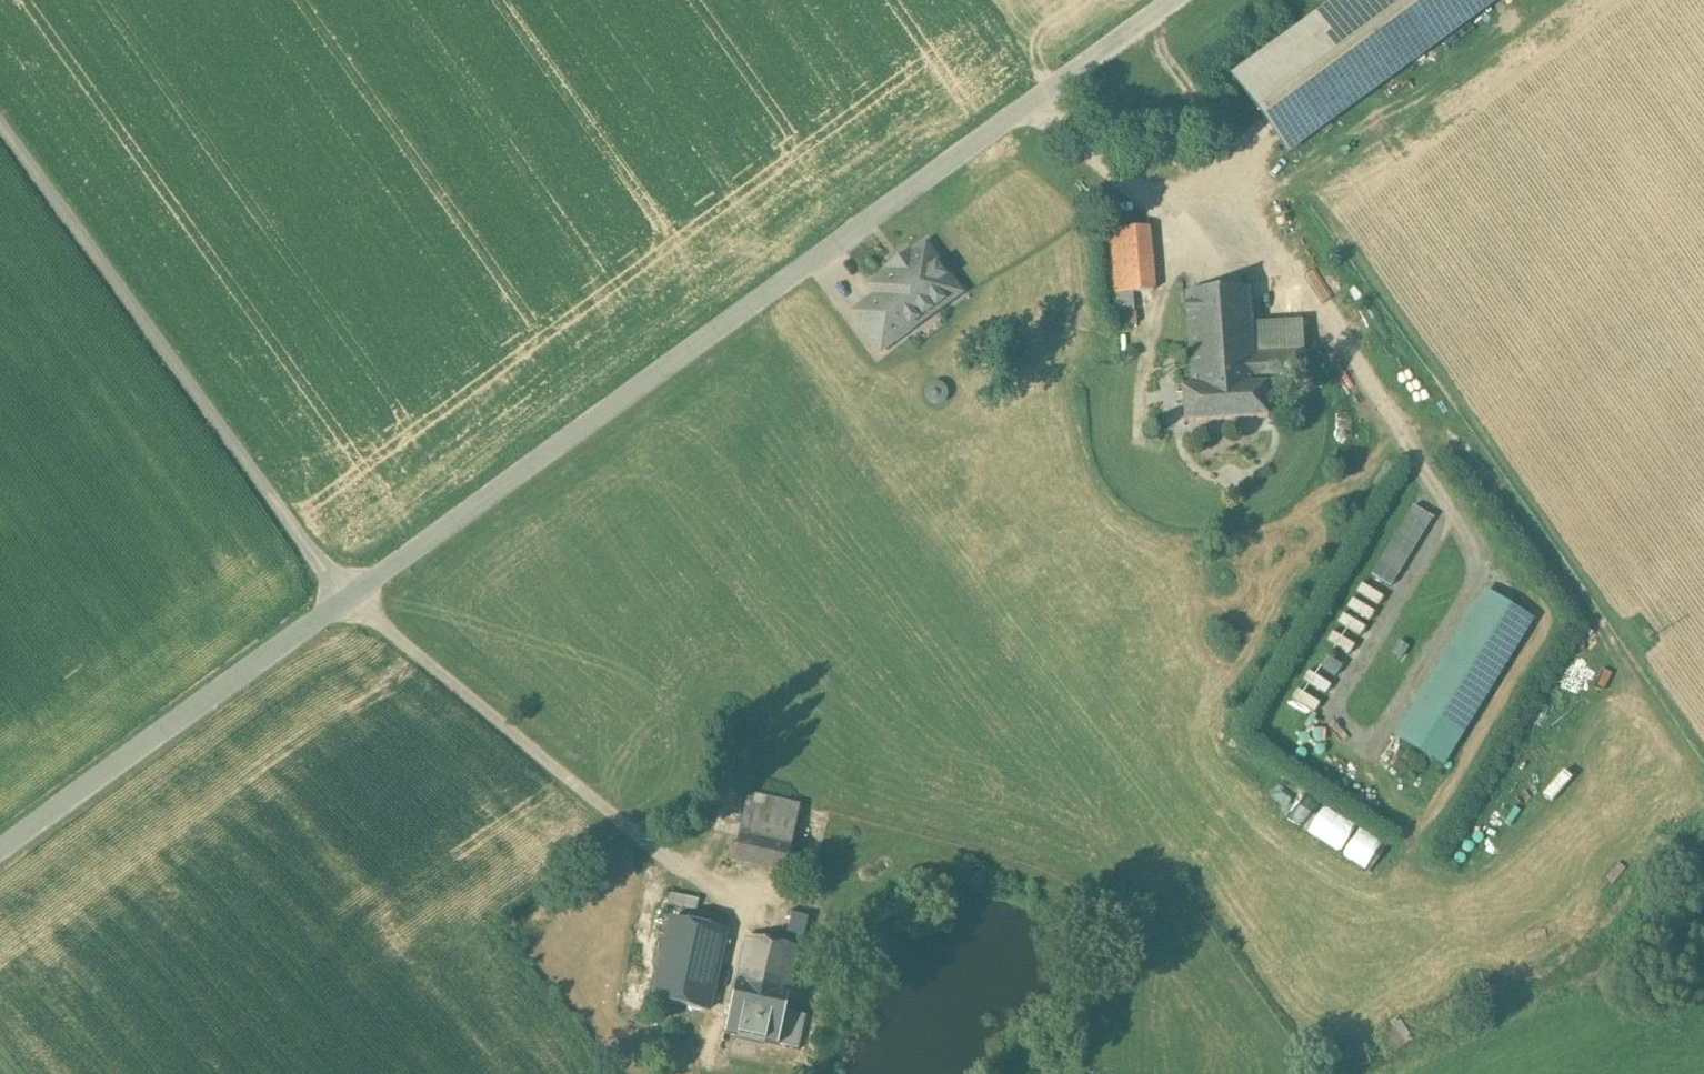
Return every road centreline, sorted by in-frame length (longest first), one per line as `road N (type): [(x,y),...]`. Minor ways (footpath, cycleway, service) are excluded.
road 1 (unclassified): [(1169,0),(351,599)]
road 2 (unclassified): [(0,116),(351,599)]
road 3 (unclassified): [(351,599),(0,853)]

